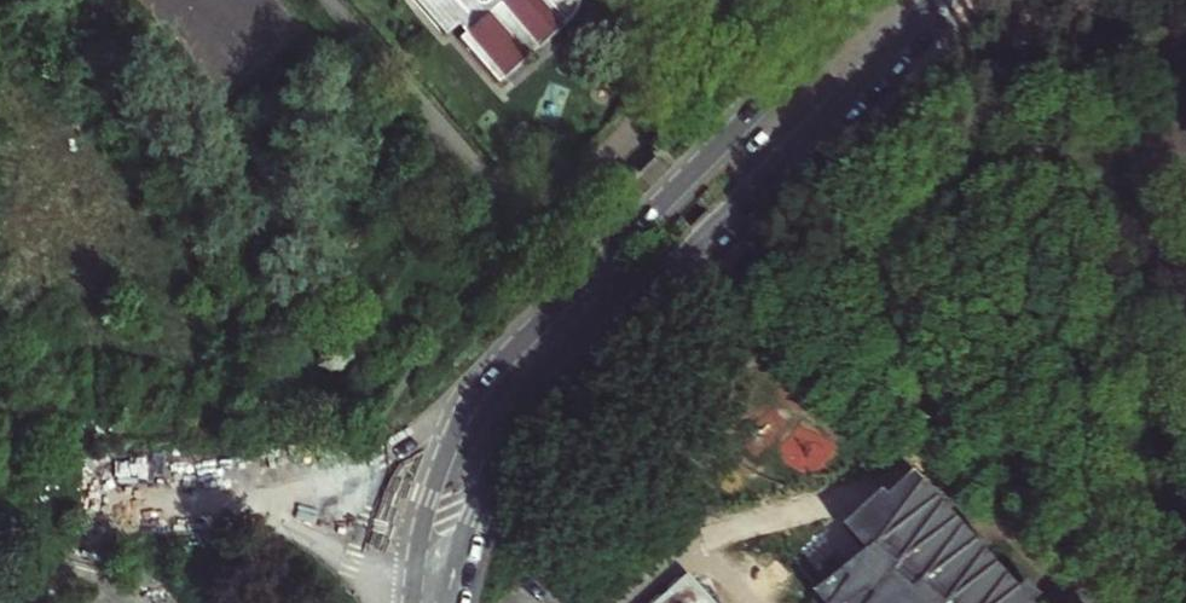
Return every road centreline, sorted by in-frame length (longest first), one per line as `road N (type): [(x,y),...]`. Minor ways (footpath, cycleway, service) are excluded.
road 1 (secondary): [(448,602),(472,516),(528,422),(937,0)]
road 2 (secondary): [(866,0),(477,393)]
road 3 (unclassified): [(183,507),(337,545),(414,587)]
road 4 (unclassified): [(477,393),(378,462),(269,498)]
road 5 (secondary): [(477,393),(444,457),(420,541)]
road 6 (unclassified): [(420,541),(350,509),(269,498)]

